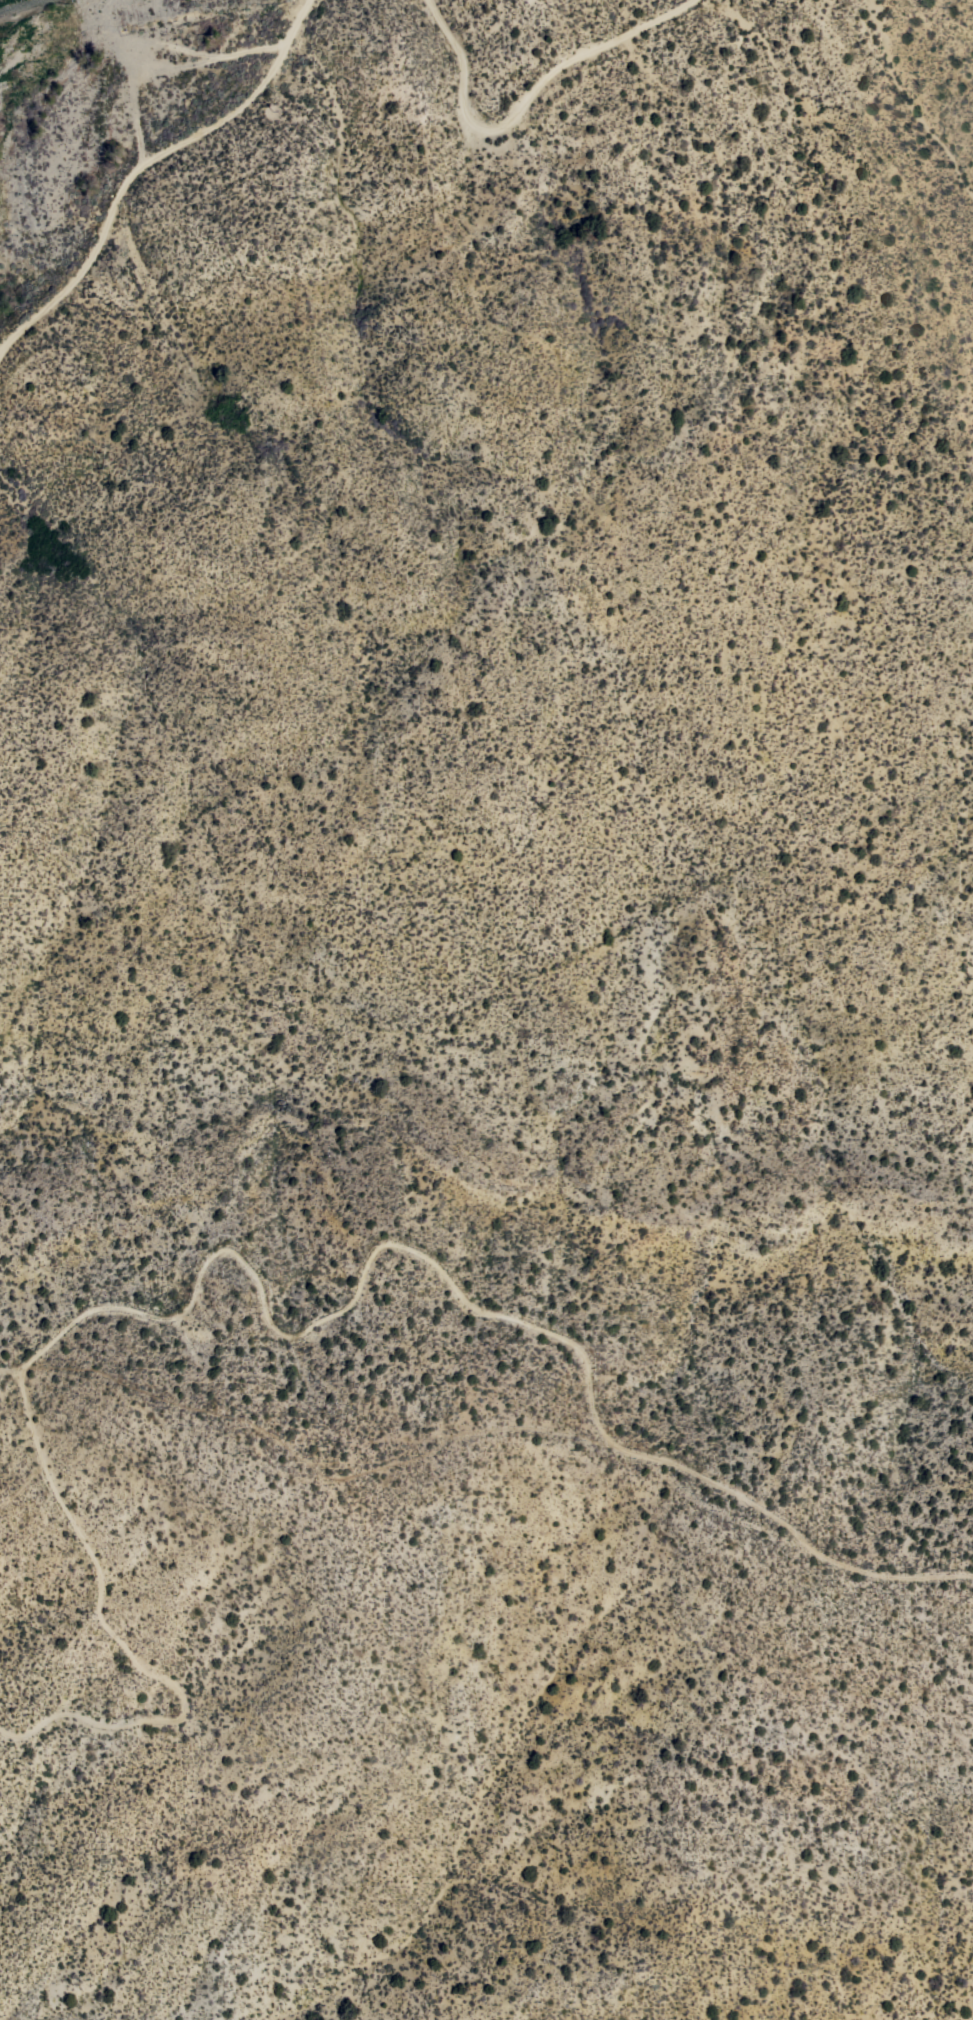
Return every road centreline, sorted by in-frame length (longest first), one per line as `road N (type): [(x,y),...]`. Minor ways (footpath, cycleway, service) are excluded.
road 1 (residential): [(0,1378),(27,1371),(84,1321),(106,1313),(183,1320),(196,1313),(209,1271),(231,1254),(265,1287),(278,1331),(300,1341),(358,1304),(383,1256),(407,1252),(444,1270),(481,1311),(582,1349),(597,1371),(603,1423),(626,1453),(689,1469),(774,1513),(832,1562),(855,1571),(905,1580),(972,1577)]
road 2 (track): [(0,1732),(28,1741),(74,1715),(116,1730),(184,1720),(190,1707),(187,1694),(142,1663),(104,1621),(101,1565),(49,1466),(27,1371)]
road 3 (residential): [(0,358),(93,263),(123,193),(145,166),(248,110),(277,76),(317,0)]

